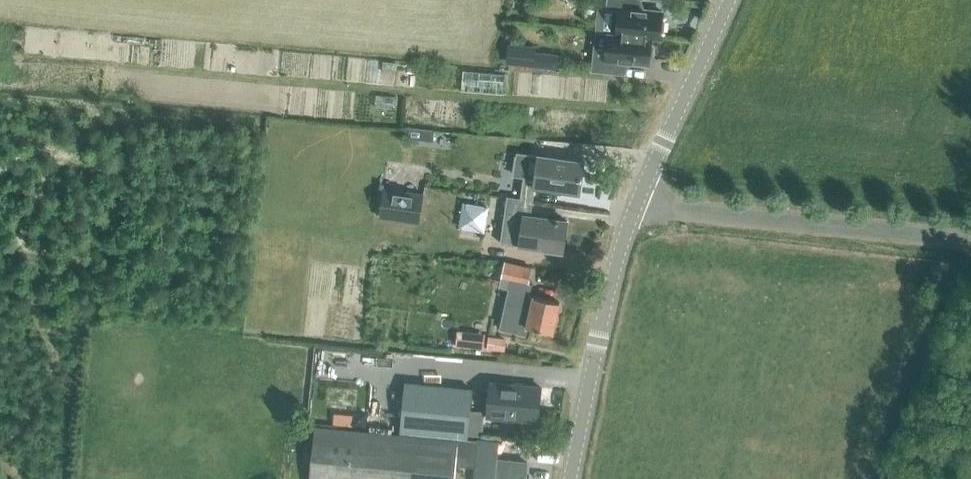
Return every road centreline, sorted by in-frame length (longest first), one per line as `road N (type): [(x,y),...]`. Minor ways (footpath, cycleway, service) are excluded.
road 1 (unclassified): [(571,478),(624,238),(729,0)]
road 2 (track): [(21,247),(62,155),(104,172),(191,156),(225,185),(185,280),(145,286),(78,261)]
road 3 (track): [(0,440),(17,432),(53,369),(21,247)]

